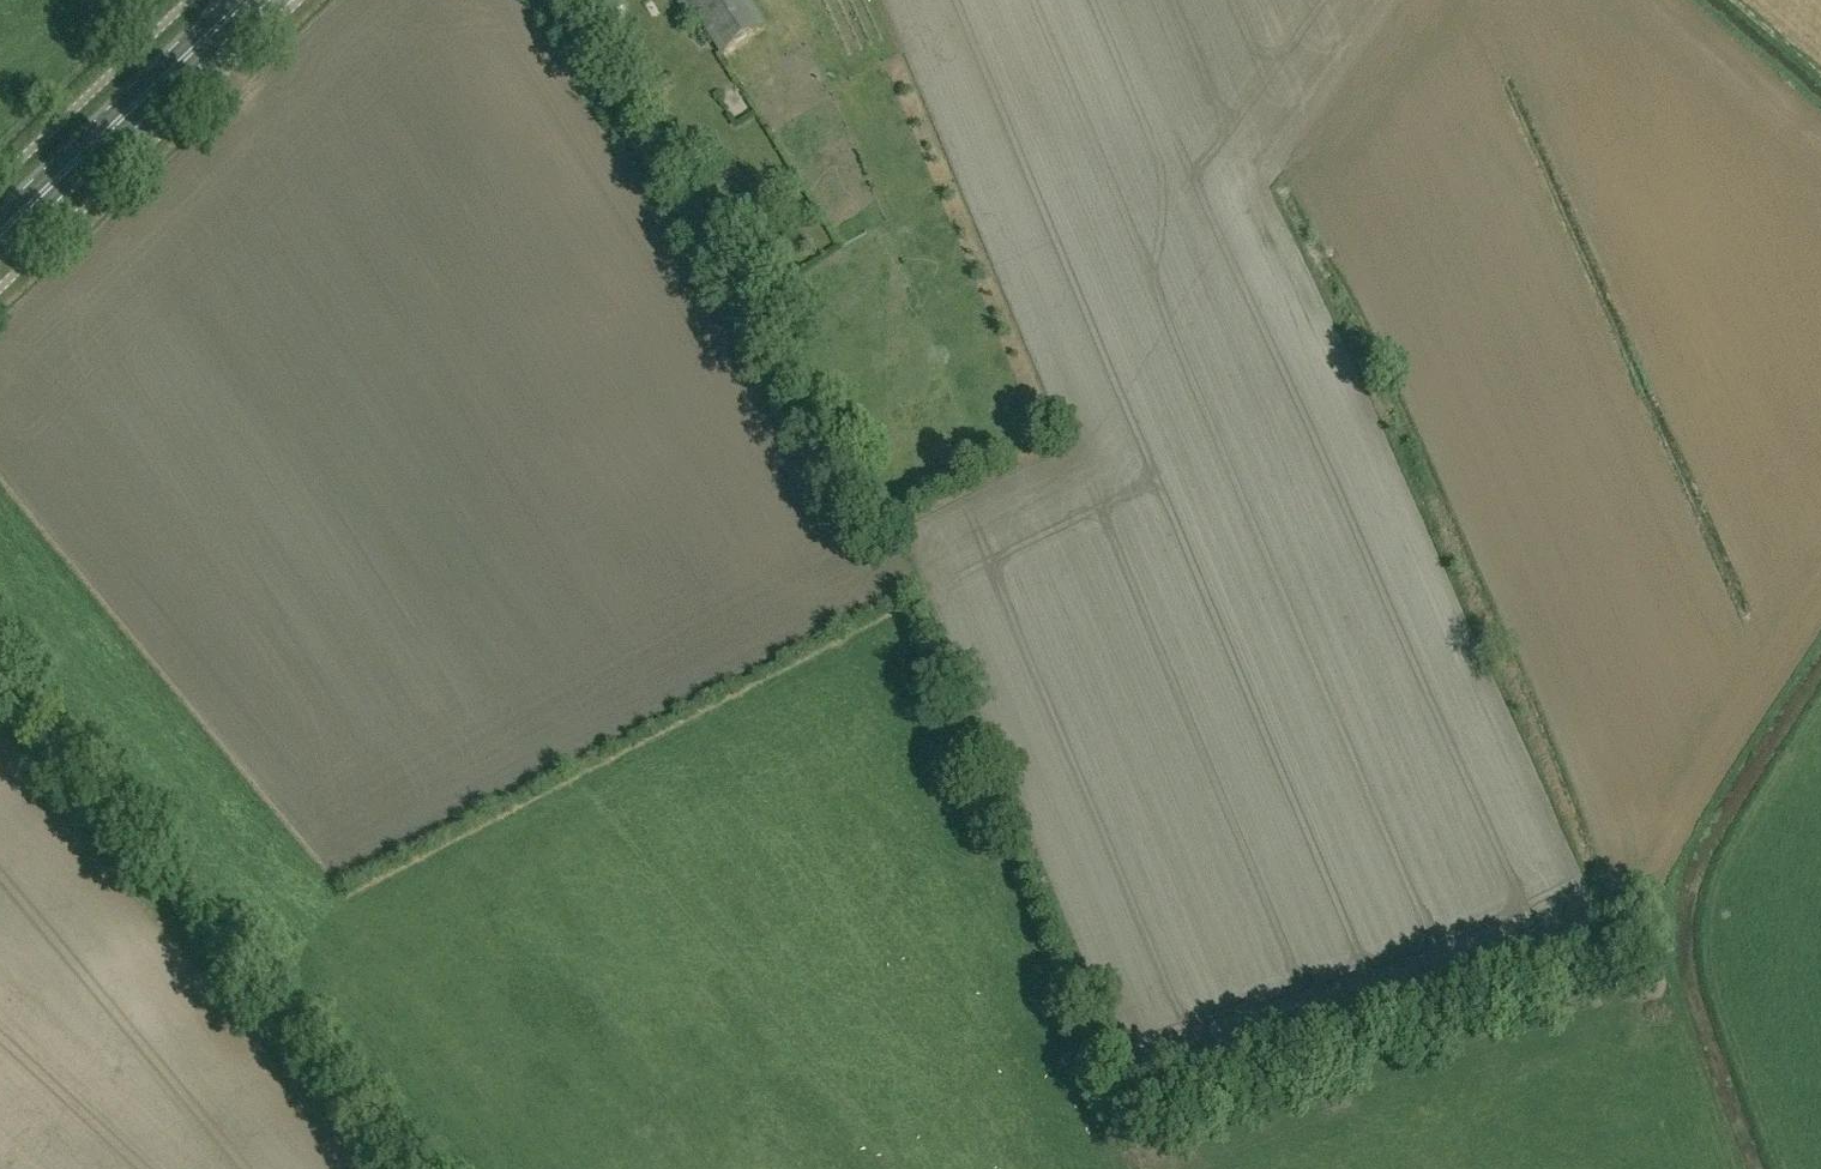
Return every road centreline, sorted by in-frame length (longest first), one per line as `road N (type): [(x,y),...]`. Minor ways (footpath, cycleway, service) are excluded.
road 1 (unclassified): [(426,1168),(0,657)]
road 2 (primary): [(0,235),(248,0)]

